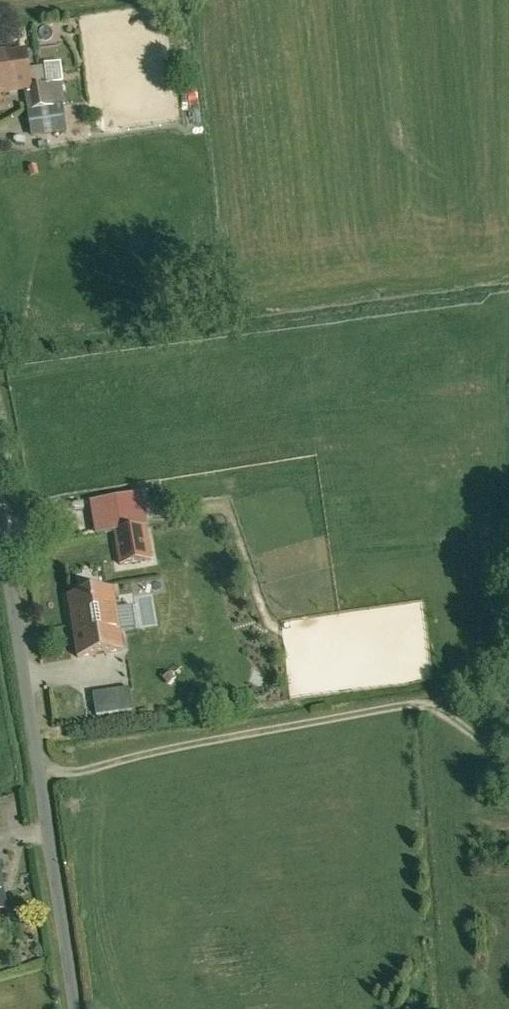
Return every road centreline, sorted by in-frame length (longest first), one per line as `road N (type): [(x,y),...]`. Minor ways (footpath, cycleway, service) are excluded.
road 1 (residential): [(78,1008),(0,496)]

